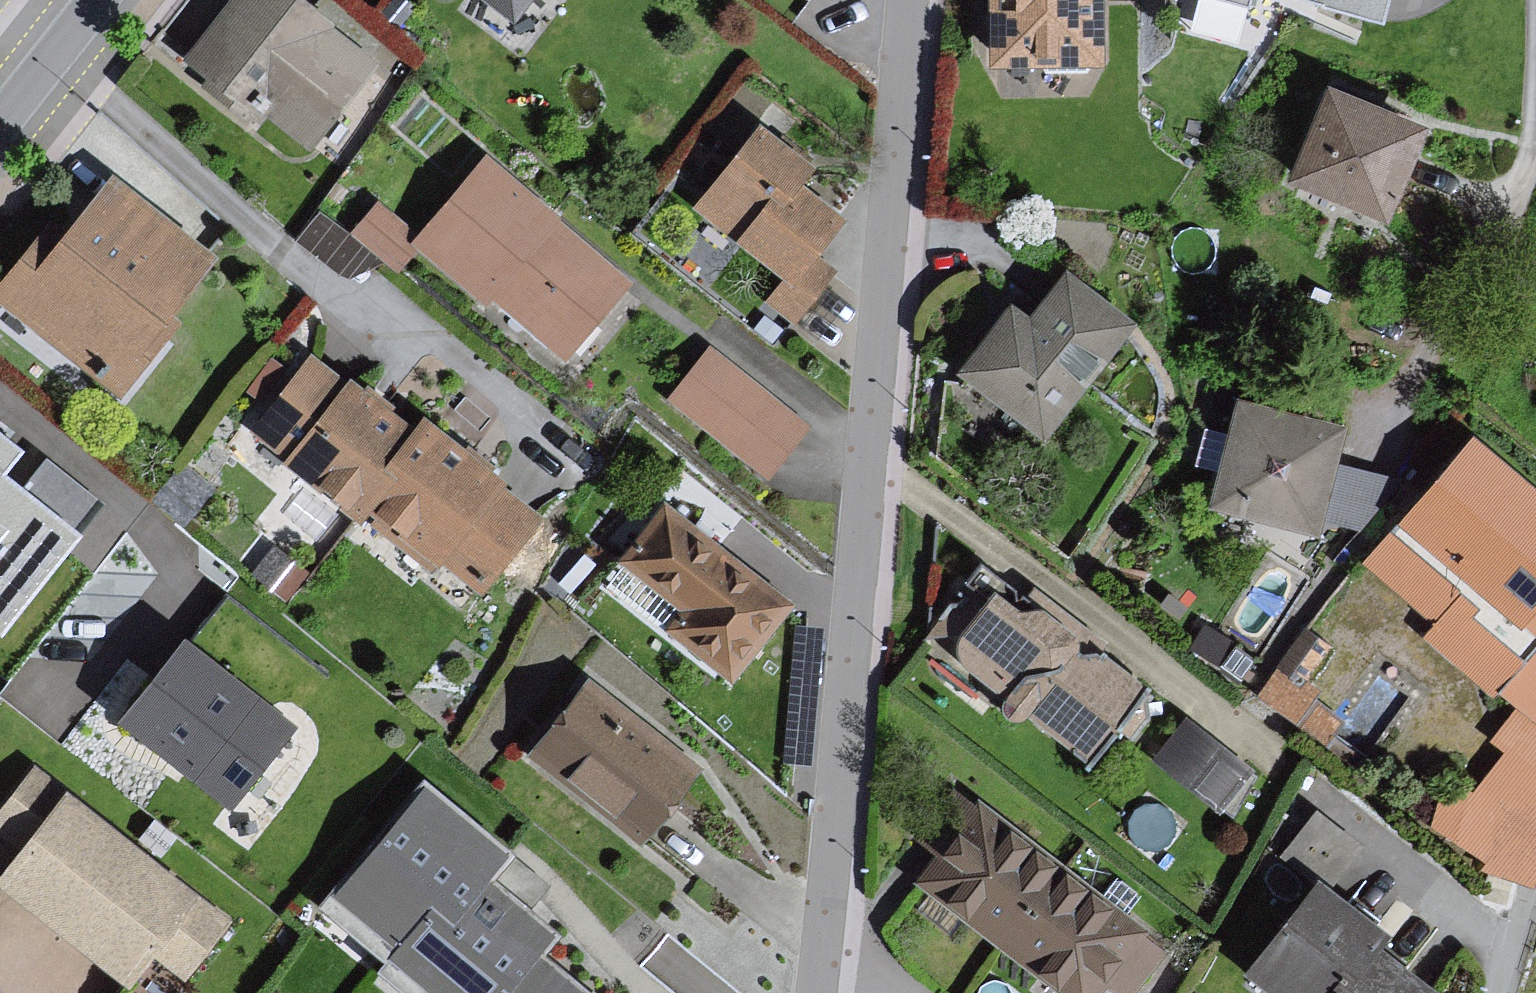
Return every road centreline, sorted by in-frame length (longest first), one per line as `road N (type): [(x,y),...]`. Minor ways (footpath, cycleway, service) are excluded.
road 1 (residential): [(817,992),(907,0)]
road 2 (residential): [(105,0),(0,127)]

